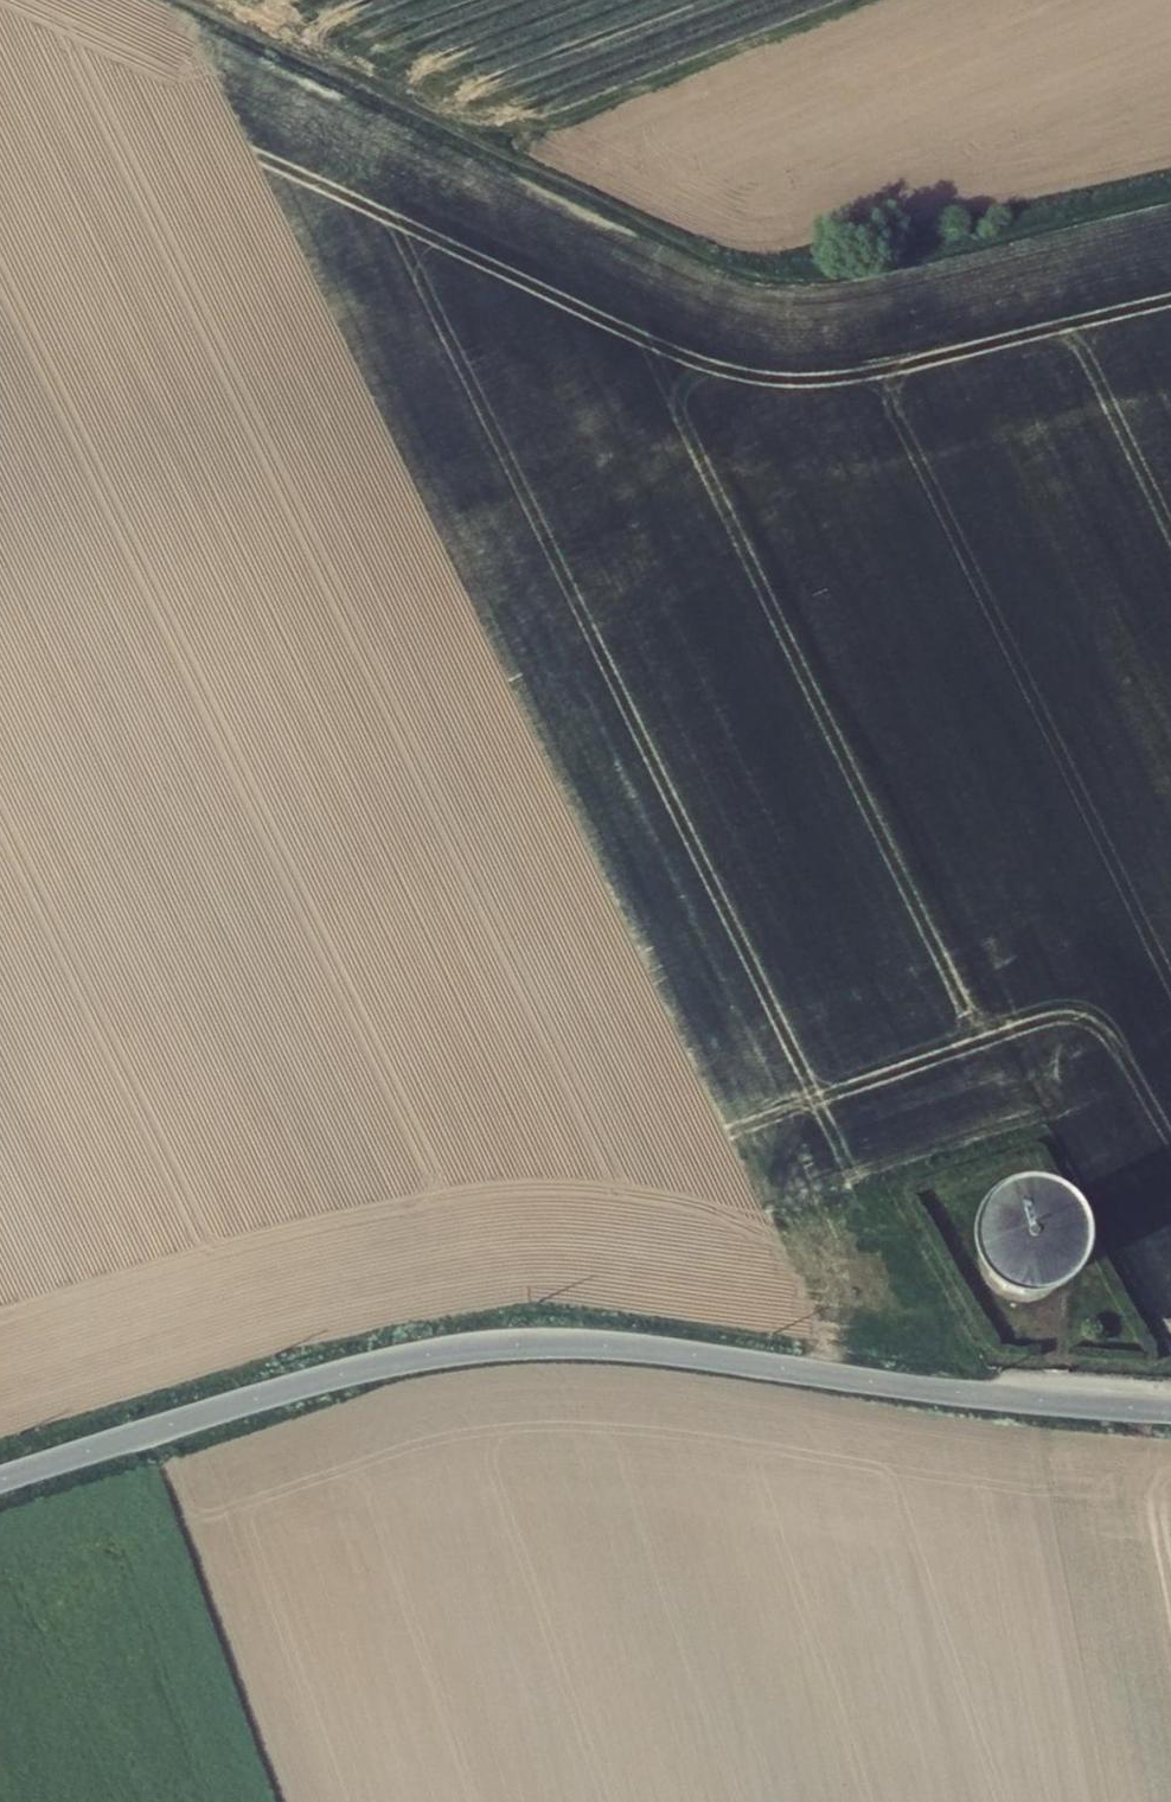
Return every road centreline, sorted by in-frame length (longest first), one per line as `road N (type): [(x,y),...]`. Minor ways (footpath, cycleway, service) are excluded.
road 1 (unclassified): [(1170,1411),(944,1392),(642,1347),(520,1343),(342,1371),(0,1480)]
road 2 (track): [(1170,215),(809,296),(217,0)]

